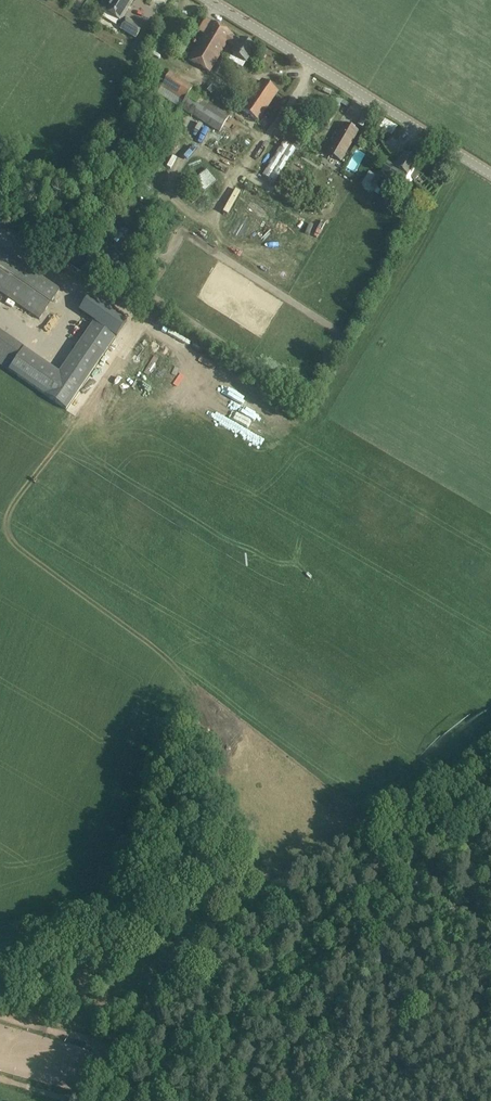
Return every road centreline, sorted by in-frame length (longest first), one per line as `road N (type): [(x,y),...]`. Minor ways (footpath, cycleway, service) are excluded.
road 1 (track): [(133,1100),(490,807)]
road 2 (tertiary): [(490,176),(207,0)]

